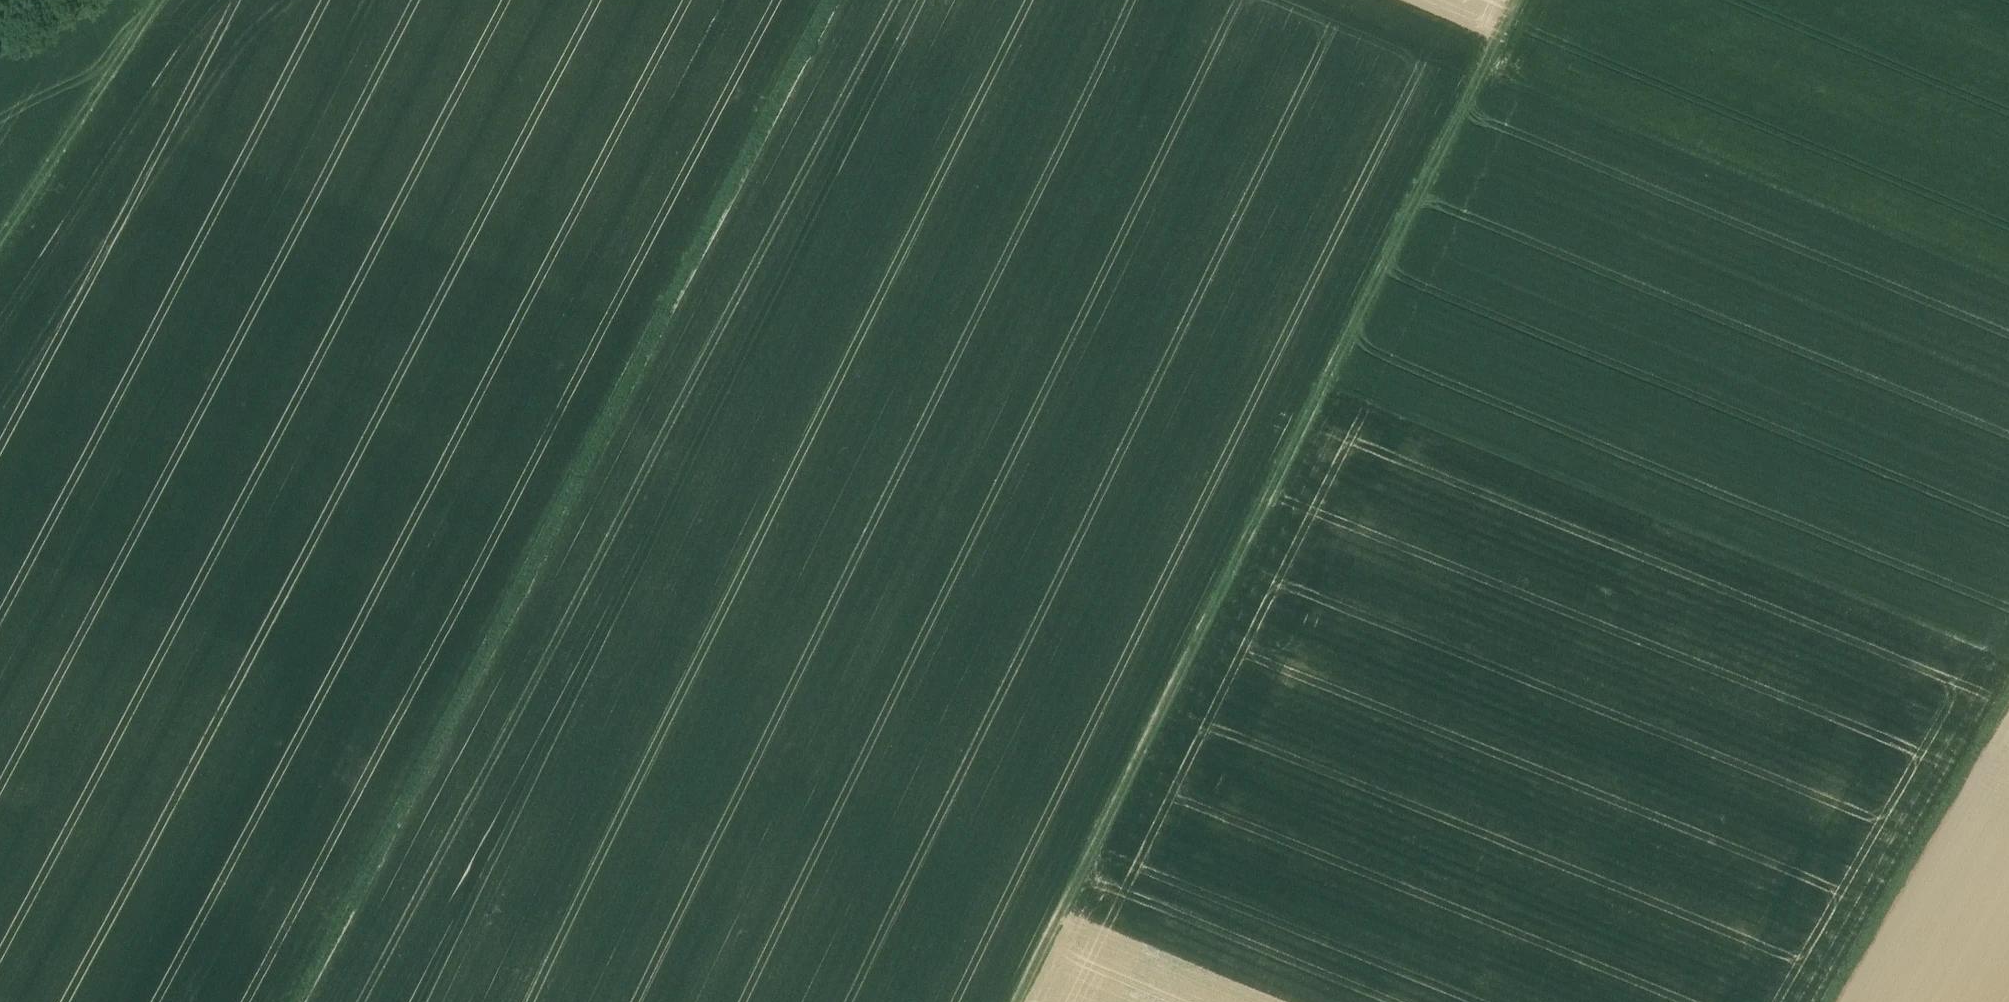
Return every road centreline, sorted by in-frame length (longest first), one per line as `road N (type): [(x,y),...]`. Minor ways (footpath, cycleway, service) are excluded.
road 1 (track): [(831,0),(377,868),(298,1001)]
road 2 (track): [(1534,0),(1035,1001)]
road 3 (track): [(2008,731),(1850,1001)]
road 4 (track): [(171,18),(0,266)]

